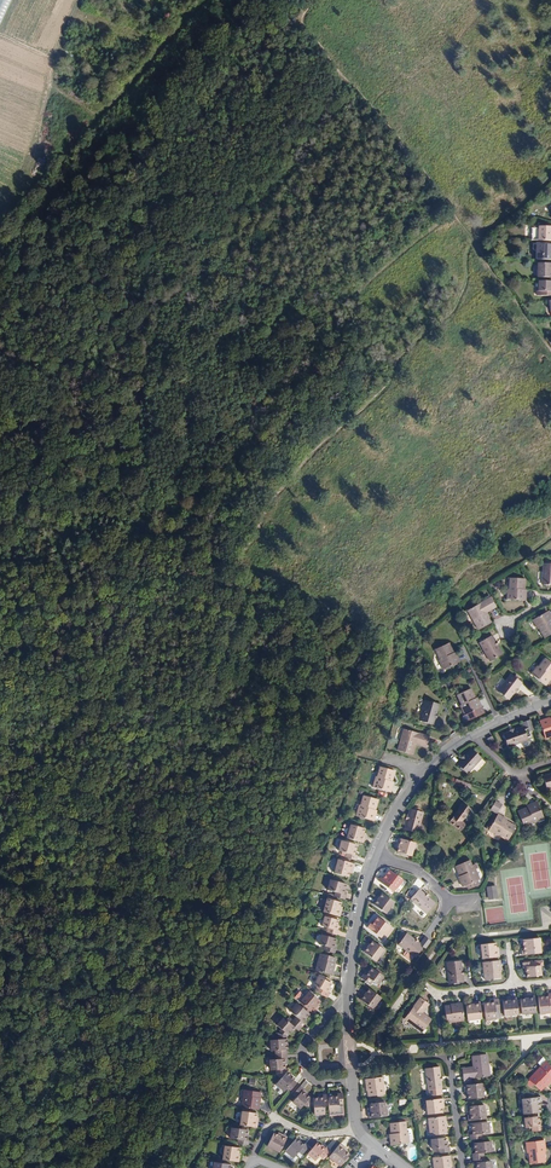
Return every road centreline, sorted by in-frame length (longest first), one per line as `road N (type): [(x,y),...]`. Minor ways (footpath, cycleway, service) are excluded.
road 1 (track): [(550,511),(401,650),(366,748),(338,752),(233,848),(176,879),(0,1074)]
road 2 (track): [(409,643),(239,564),(275,490),(390,383),(395,356),(337,307),(450,212)]
road 3 (track): [(303,26),(550,346)]
road 4 (residential): [(347,993),(302,1052),(311,1079),(353,1081)]
road 5 (residential): [(376,857),(347,993)]

